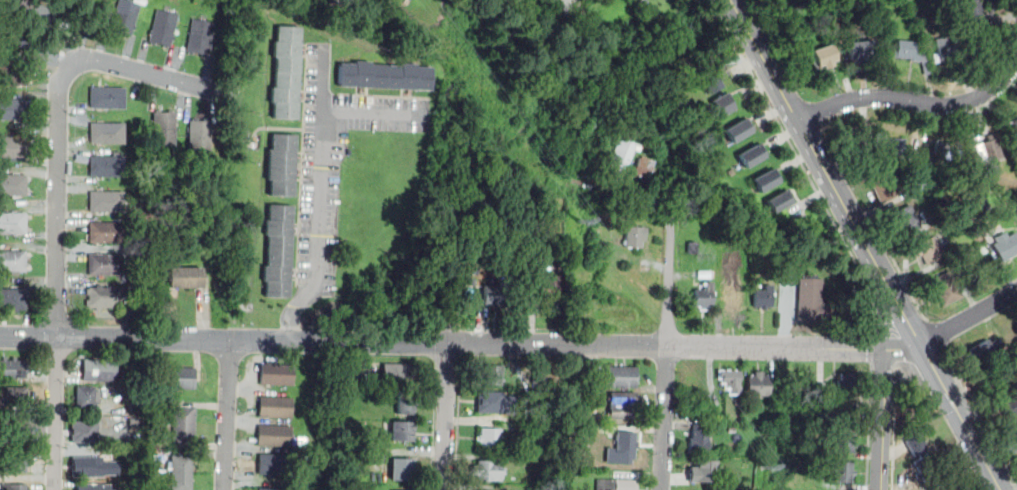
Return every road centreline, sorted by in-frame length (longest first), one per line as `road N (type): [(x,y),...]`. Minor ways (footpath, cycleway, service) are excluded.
road 1 (residential): [(0,335),(886,351)]
road 2 (residential): [(52,489),(60,90),(76,62)]
road 3 (secondary): [(1001,489),(880,268)]
road 4 (residential): [(796,117),(862,97),(962,102),(1005,78),(1016,54)]
road 5 (secondary): [(843,202),(732,0)]
road 6 (residential): [(225,489),(231,339)]
road 7 (residential): [(76,62),(99,59),(220,90)]
road 8 (residential): [(443,489),(449,342)]
road 9 (residential): [(886,351),(921,345),(1016,294)]
road 10 (residential): [(660,489),(667,347)]
road 11 (residential): [(881,489),(886,351)]
road 12 (residential): [(667,347),(667,214)]

